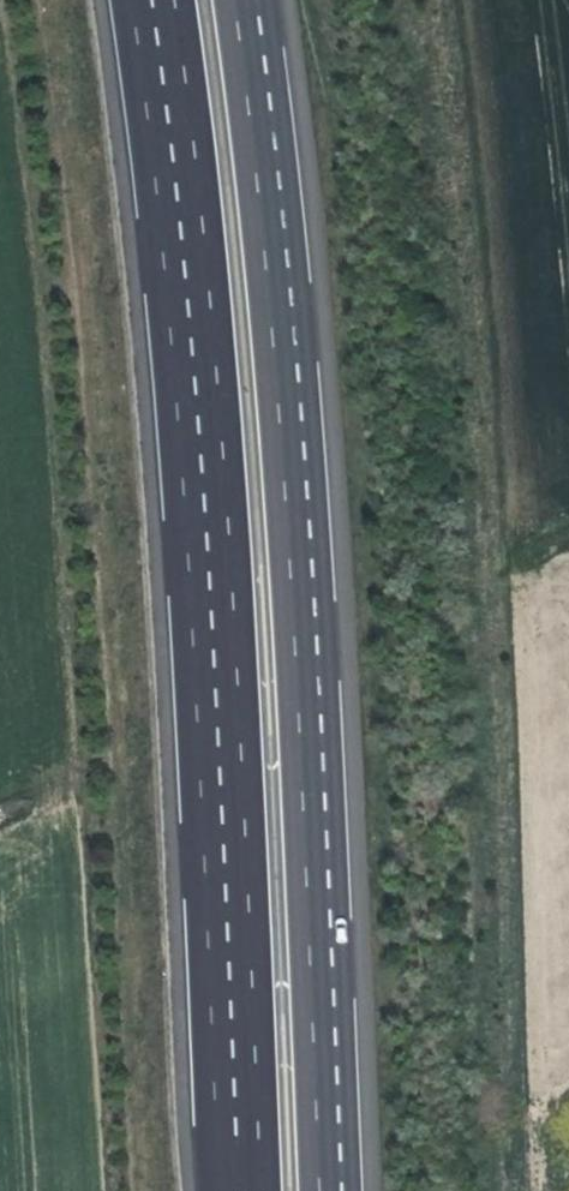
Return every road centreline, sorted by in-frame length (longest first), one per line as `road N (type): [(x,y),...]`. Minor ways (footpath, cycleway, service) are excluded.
road 1 (motorway): [(160,0),(232,682),(255,1190)]
road 2 (motorway): [(338,1190),(289,257),(252,0)]

